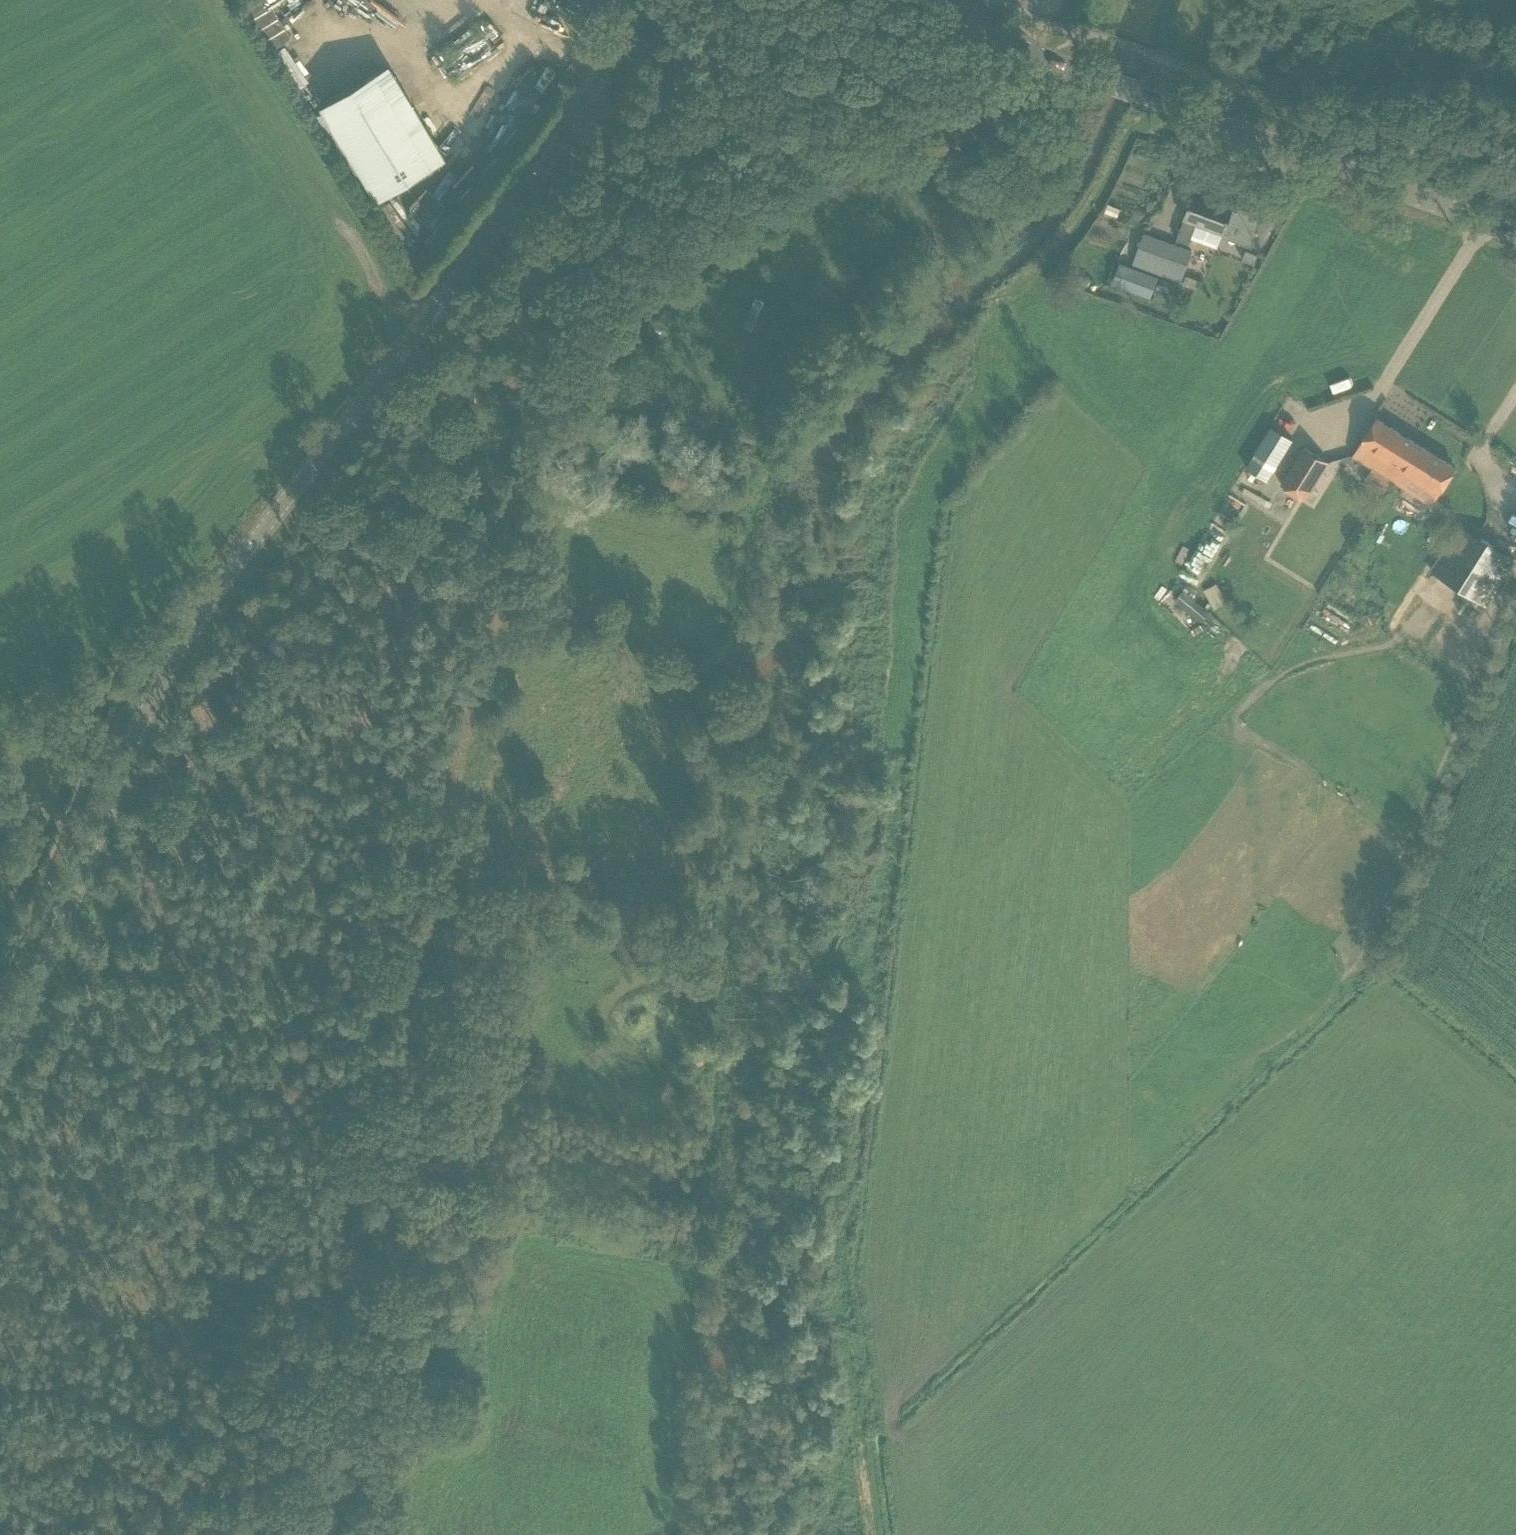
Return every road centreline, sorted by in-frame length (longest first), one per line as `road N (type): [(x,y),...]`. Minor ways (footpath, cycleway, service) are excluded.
road 1 (tertiary): [(0,1084),(128,754),(175,657),(567,133),(629,0)]
road 2 (track): [(274,1534),(302,1348),(289,1299),(259,1278),(260,1229),(313,1031),(337,850),(414,568)]
road 3 (tertiary): [(1515,236),(1041,58),(949,0)]
road 4 (track): [(1020,49),(1017,73),(997,90),(866,107),(785,90),(641,118),(585,101)]
road 5 (track): [(73,893),(104,905),(142,1057),(198,1217),(223,1256),(259,1278)]
road 6 (track): [(414,568),(455,389),(454,328),(433,311)]

